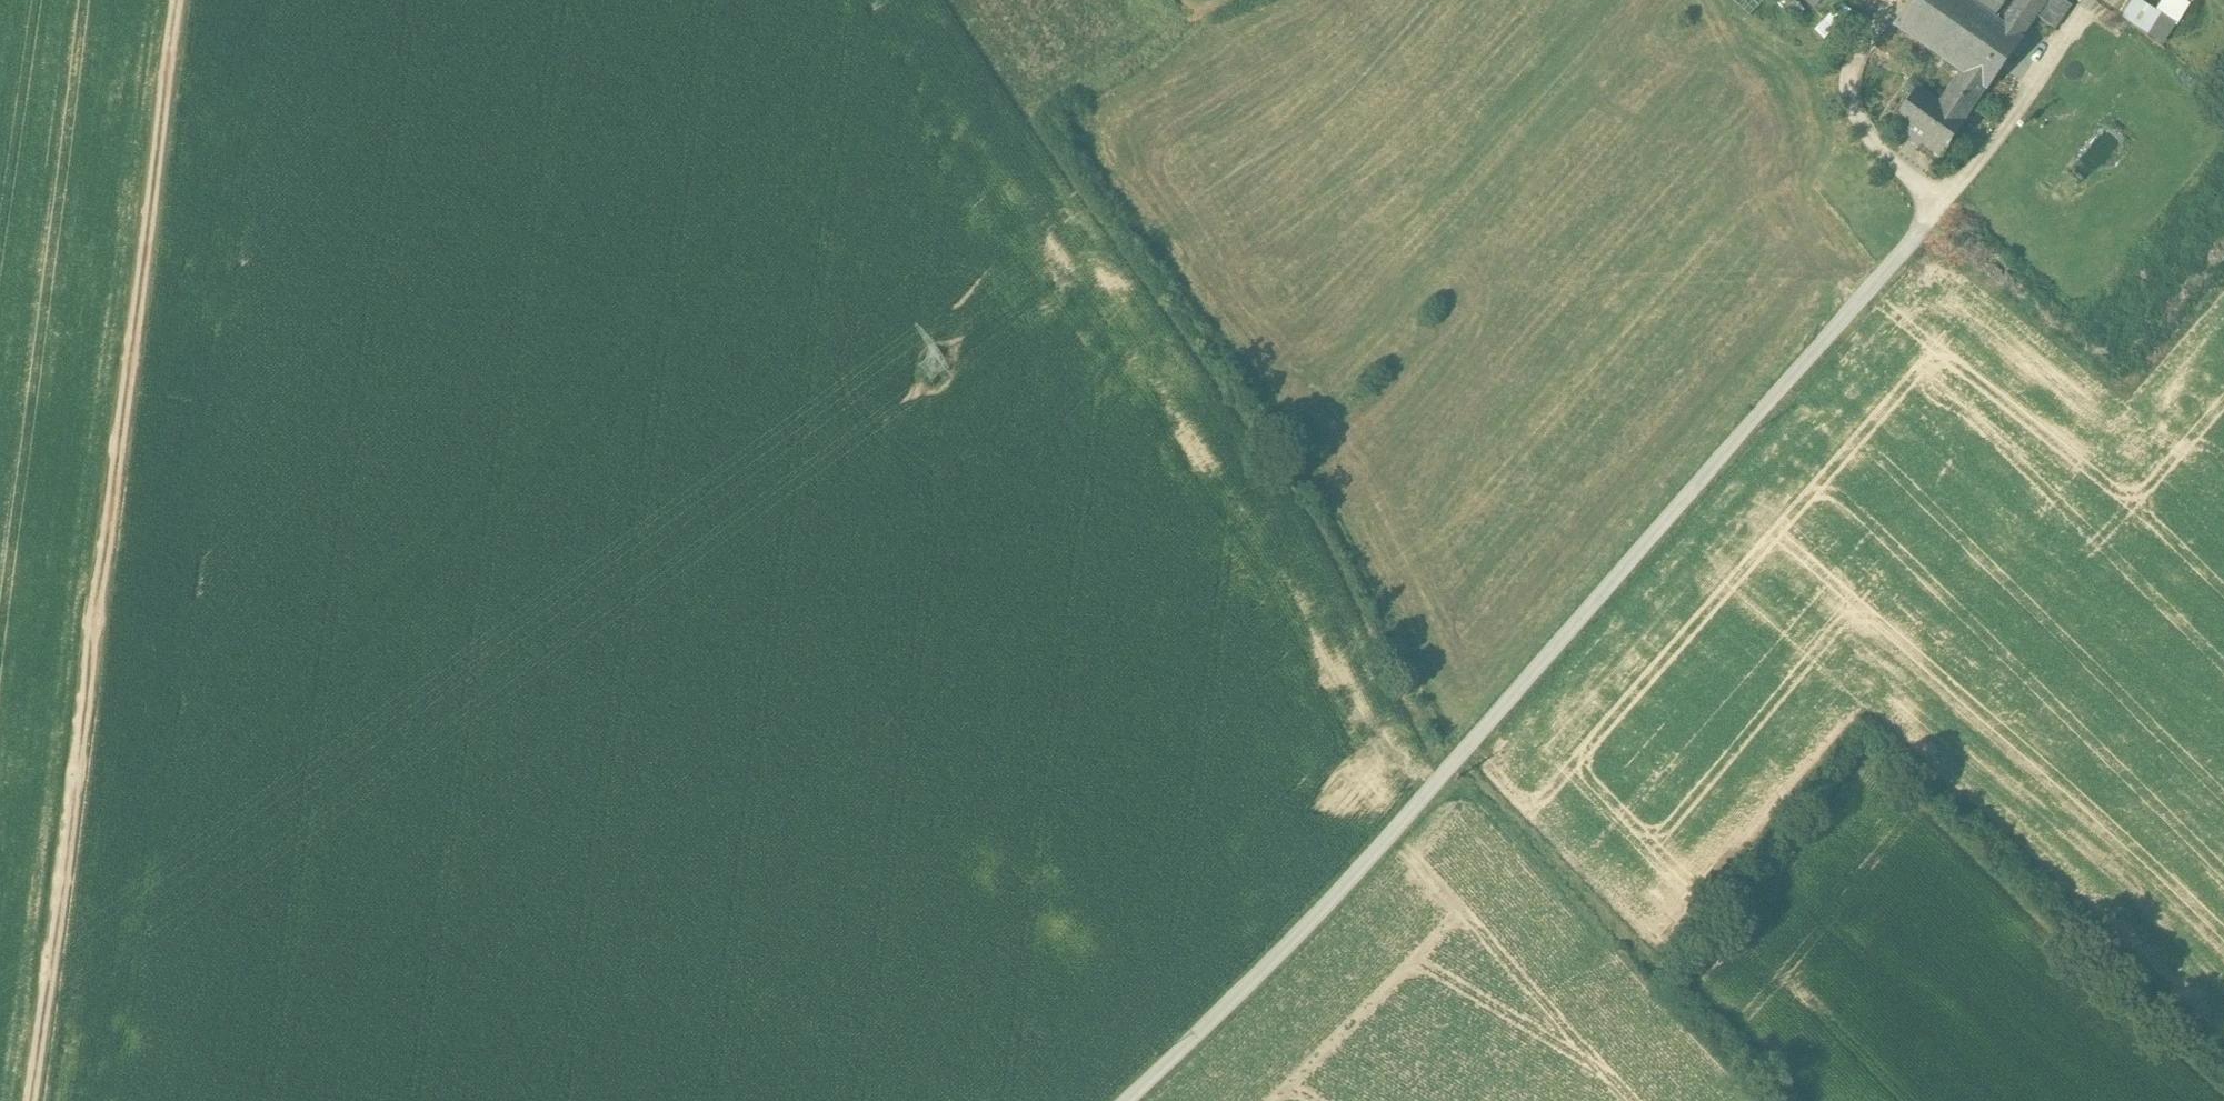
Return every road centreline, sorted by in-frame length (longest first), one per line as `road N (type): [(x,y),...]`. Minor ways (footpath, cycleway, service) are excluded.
road 1 (track): [(1131,1100),(1494,731),(2003,139)]
road 2 (track): [(33,1100),(179,0)]

